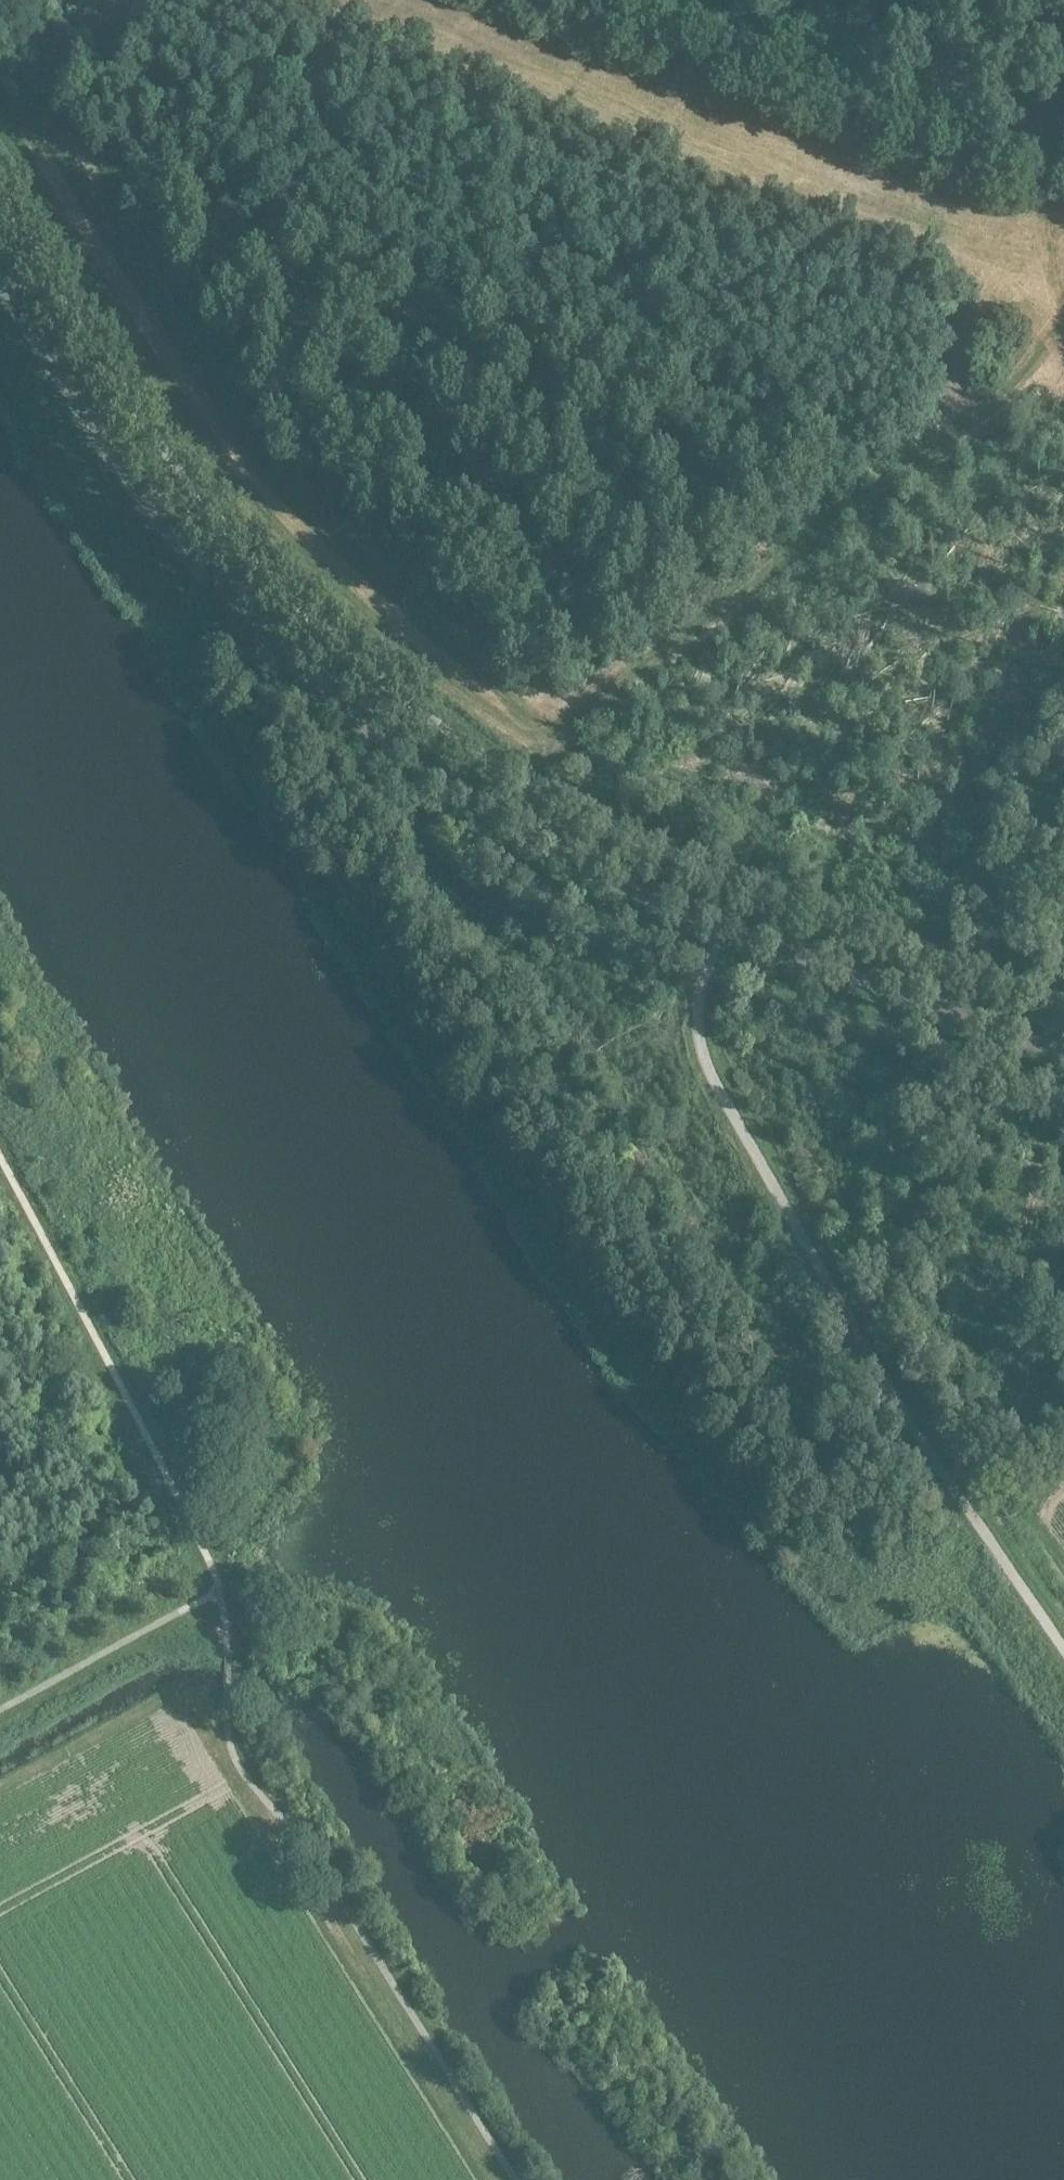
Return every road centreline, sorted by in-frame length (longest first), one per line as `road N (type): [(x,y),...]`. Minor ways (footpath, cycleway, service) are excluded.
road 1 (unclassified): [(1063,1053),(722,930),(600,874),(455,791),(274,652),(203,575),(123,474),(0,278)]

